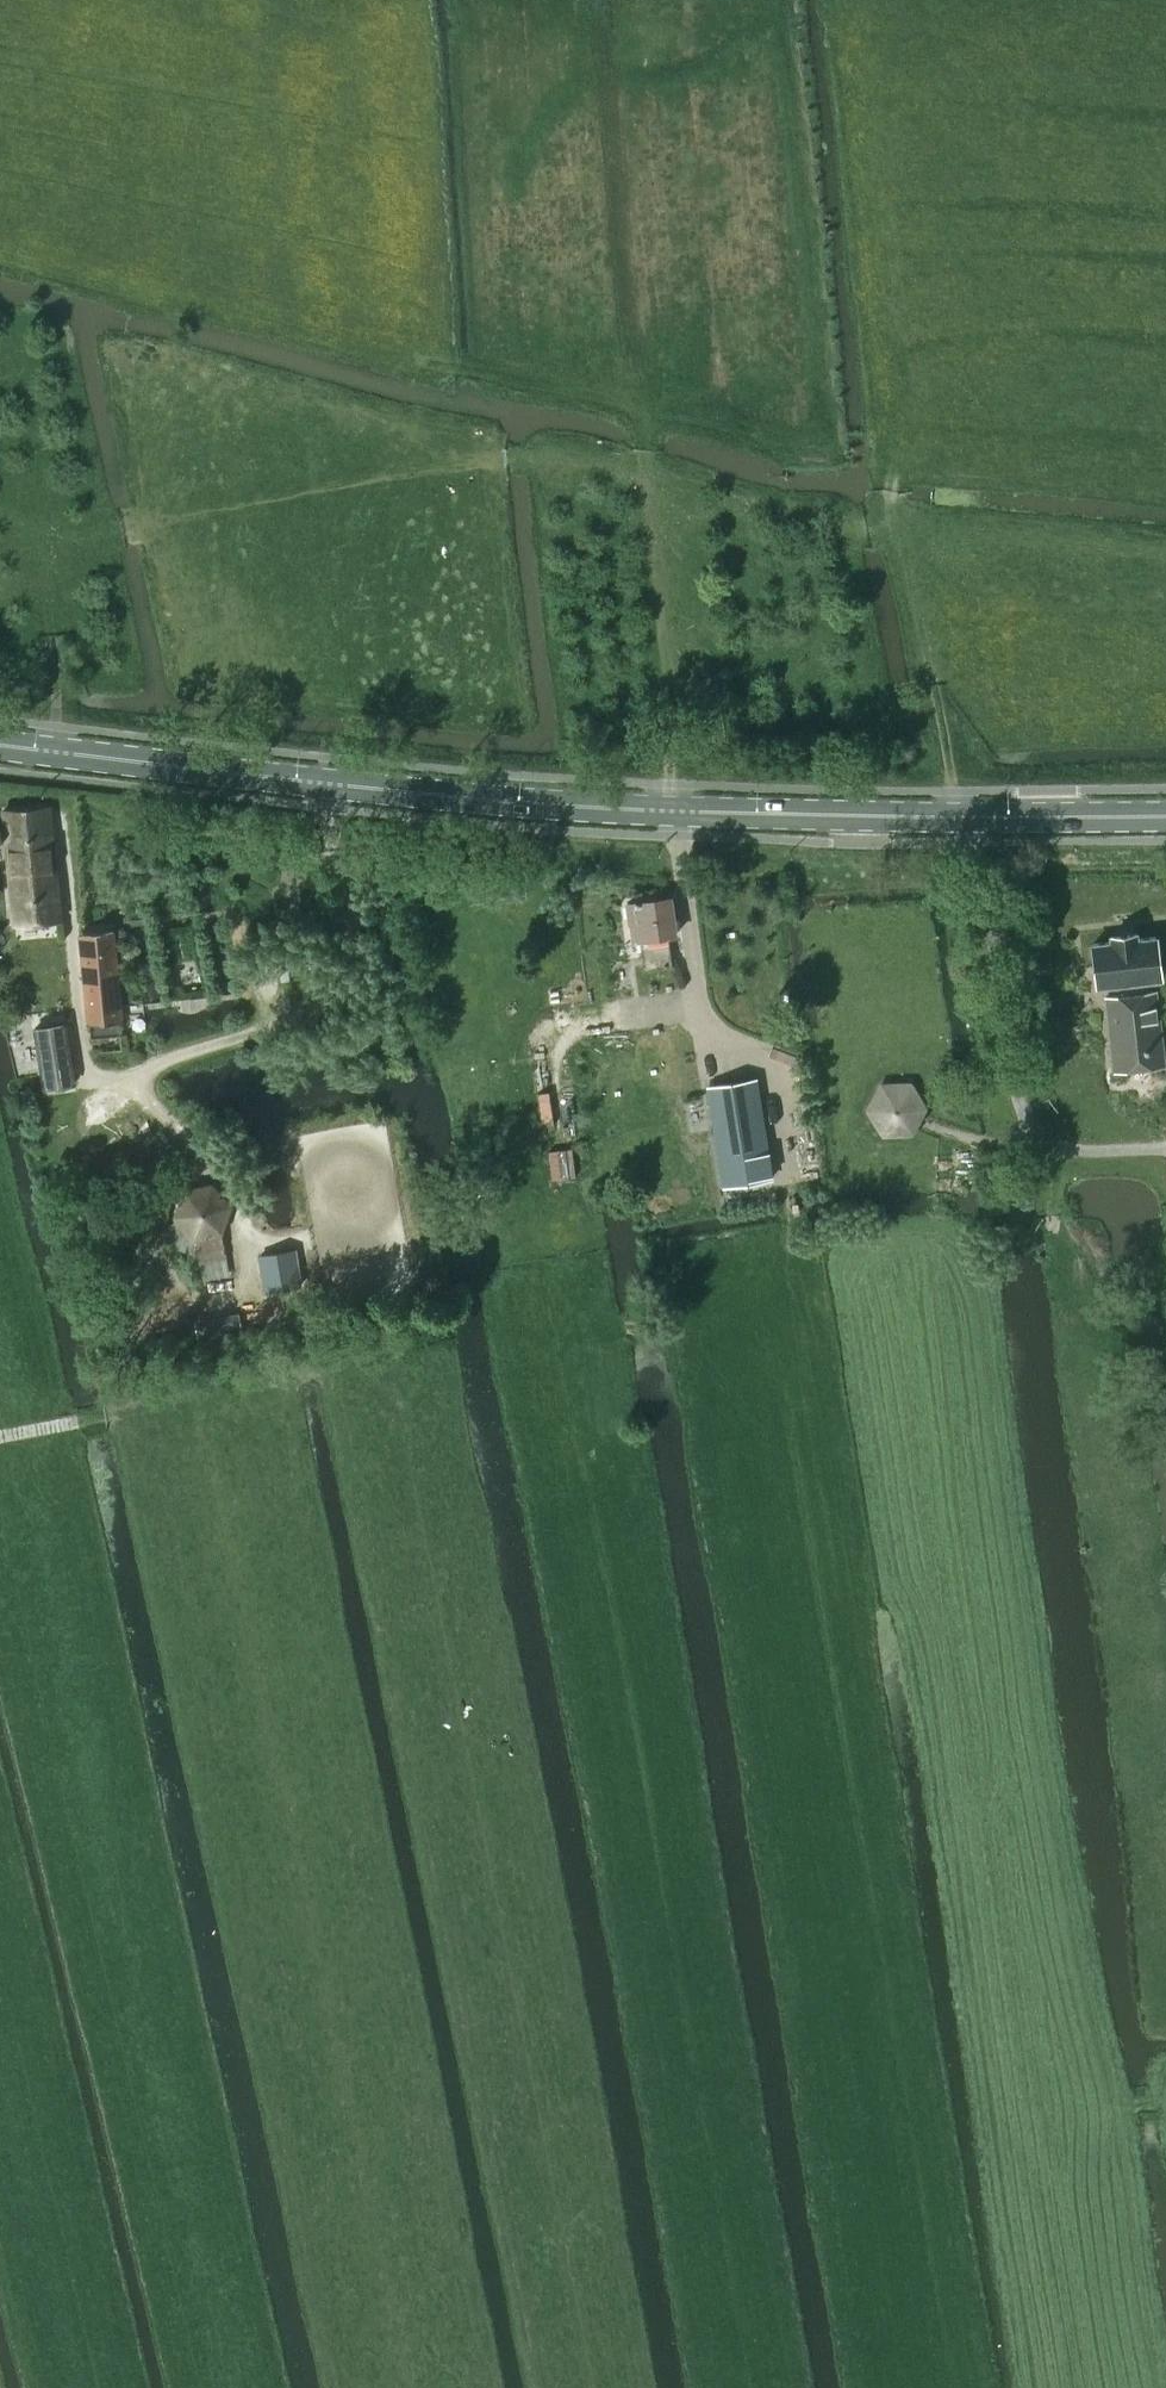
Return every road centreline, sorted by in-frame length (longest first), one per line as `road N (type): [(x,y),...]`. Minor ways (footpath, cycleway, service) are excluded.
road 1 (primary): [(0,747),(530,804),(957,819),(1165,814)]

